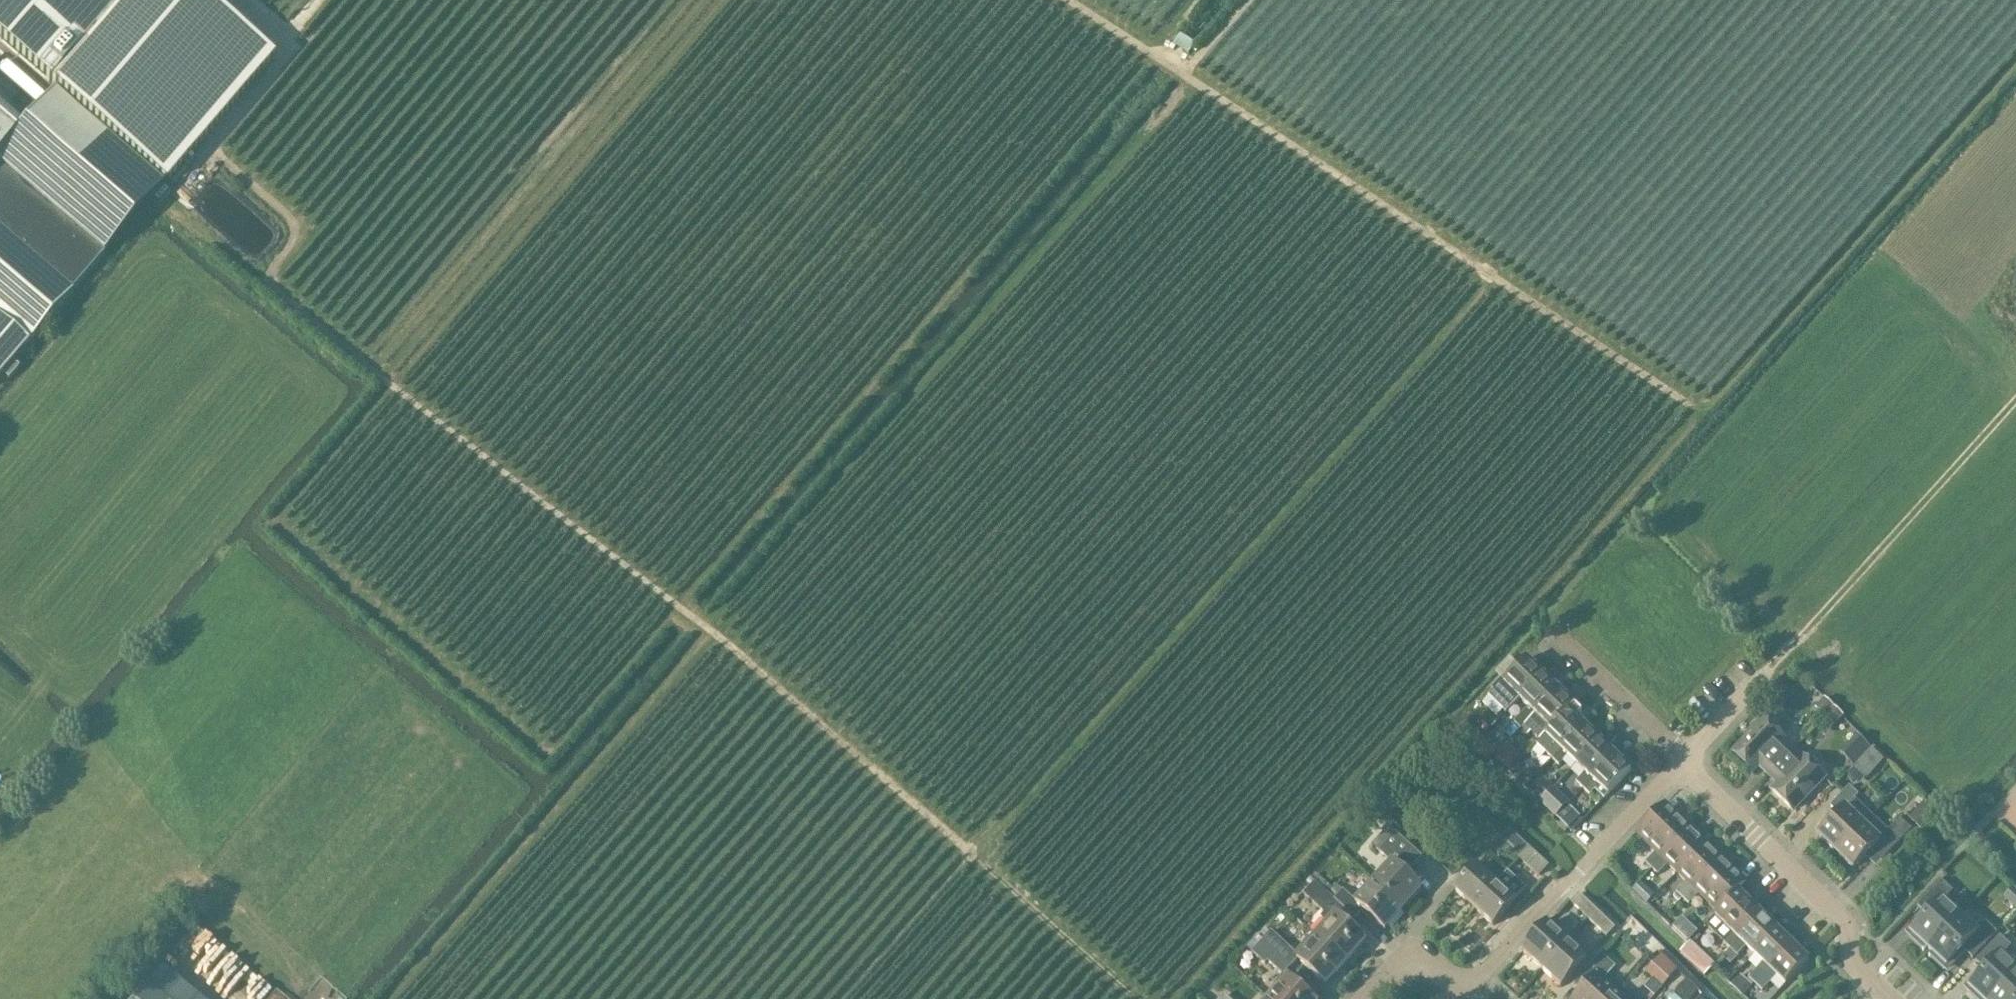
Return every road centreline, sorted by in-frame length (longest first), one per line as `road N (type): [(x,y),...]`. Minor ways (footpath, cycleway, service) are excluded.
road 1 (track): [(1786,651),(2015,400)]
road 2 (residential): [(1463,995),(1685,760)]
road 3 (residential): [(1889,998),(1849,953),(1845,922),(1685,760)]
road 4 (residential): [(1685,760),(1552,631)]
road 5 (residential): [(1685,760),(1786,651)]
road 6 (residential): [(1367,998),(1394,968),(1416,961),(1436,968),(1463,995)]

